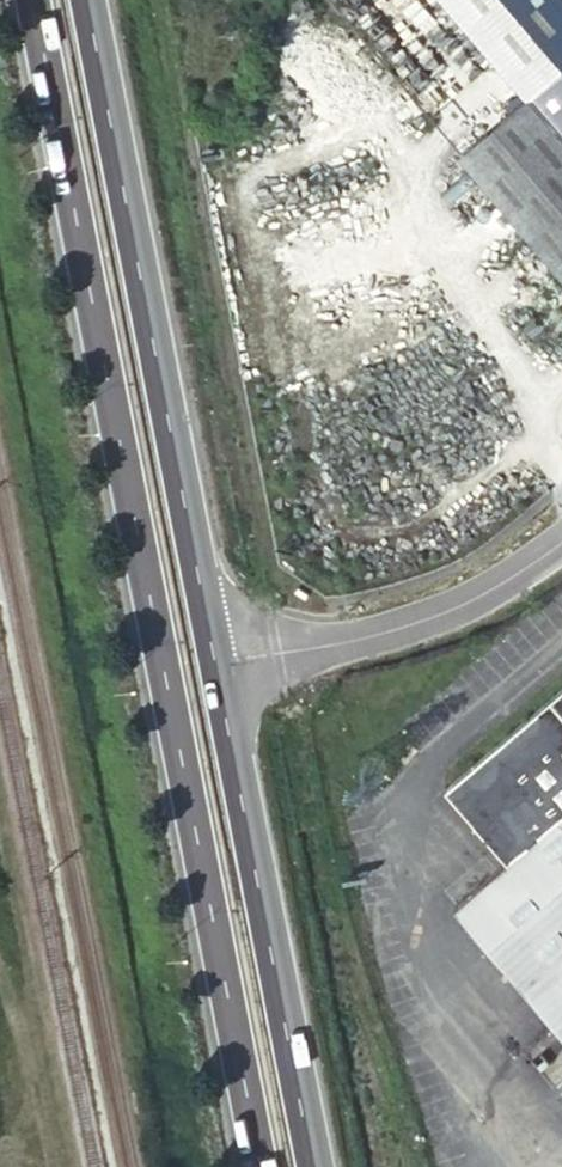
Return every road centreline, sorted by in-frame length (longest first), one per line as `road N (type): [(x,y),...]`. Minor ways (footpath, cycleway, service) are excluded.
road 1 (primary): [(33,0),(259,1166)]
road 2 (primary): [(214,664),(80,0)]
road 3 (primary): [(312,1166),(214,664)]
road 4 (unclassified): [(561,528),(486,588),(448,605),(344,645),(214,664)]

